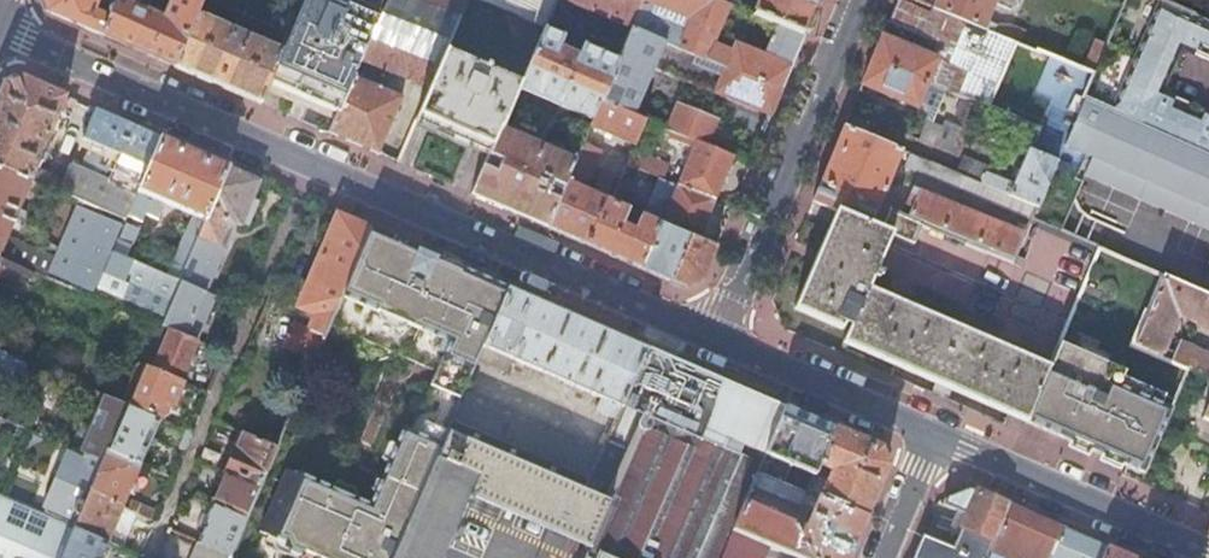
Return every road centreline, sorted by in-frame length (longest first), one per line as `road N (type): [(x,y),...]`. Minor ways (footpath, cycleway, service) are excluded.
road 1 (residential): [(721,339),(315,163)]
road 2 (residential): [(315,163),(149,557)]
road 3 (residential): [(721,339),(862,0)]
road 4 (residential): [(315,163),(0,32)]
road 5 (residential): [(1208,551),(938,434)]
road 6 (residential): [(938,434),(721,339)]
road 7 (residential): [(885,557),(938,434)]

